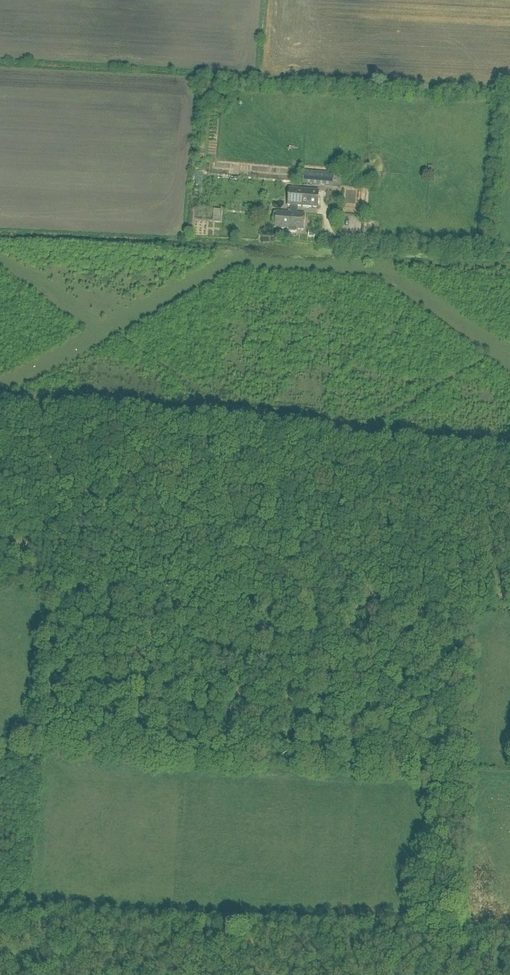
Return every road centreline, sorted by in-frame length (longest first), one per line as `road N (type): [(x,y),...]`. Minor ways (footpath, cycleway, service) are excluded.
road 1 (track): [(509,255),(341,248)]

